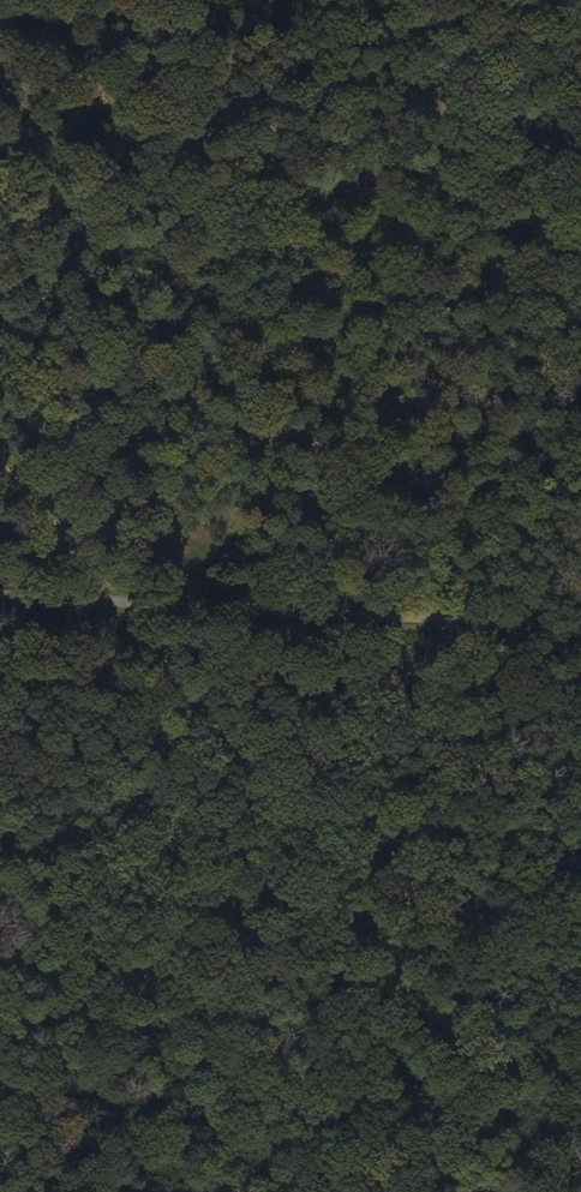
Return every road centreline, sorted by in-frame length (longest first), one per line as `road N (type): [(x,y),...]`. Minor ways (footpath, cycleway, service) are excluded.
road 1 (track): [(559,1191),(0,456)]
road 2 (unclassified): [(0,594),(580,625)]

